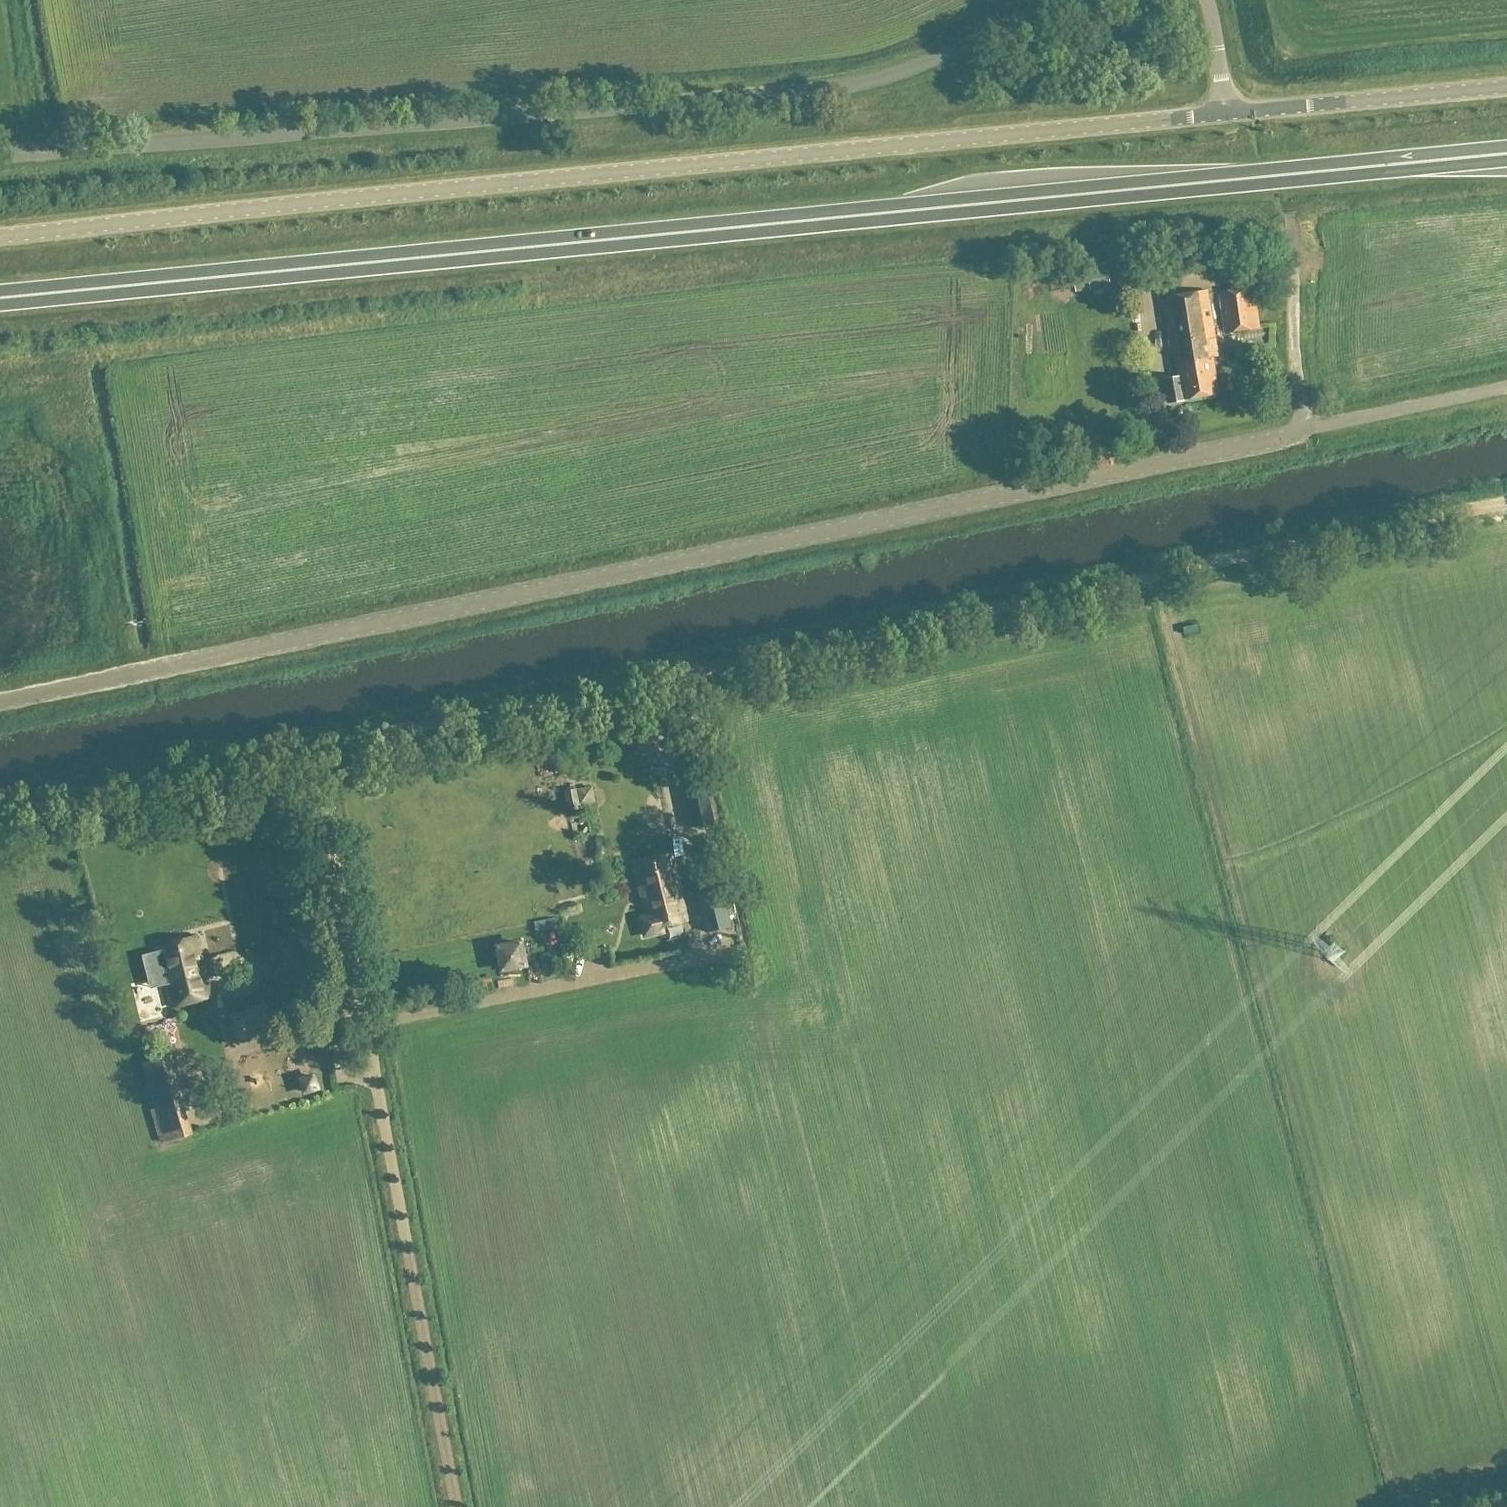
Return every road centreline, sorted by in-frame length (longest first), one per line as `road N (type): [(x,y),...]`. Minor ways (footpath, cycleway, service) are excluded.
road 1 (unclassified): [(0,703),(1506,389)]
road 2 (track): [(0,814),(1506,505)]
road 3 (trunk): [(0,301),(1506,157)]
road 4 (unclassified): [(0,241),(1225,116)]
road 5 (unclassified): [(0,155),(822,91),(905,72),(1065,0)]
road 6 (unclassified): [(458,1506),(366,1027)]
road 7 (residential): [(366,1027),(728,951)]
road 8 (unclassified): [(1225,116),(1506,89)]
road 9 (track): [(609,690),(617,717),(665,771),(685,854)]
road 10 (unclassified): [(366,1027),(330,850)]

